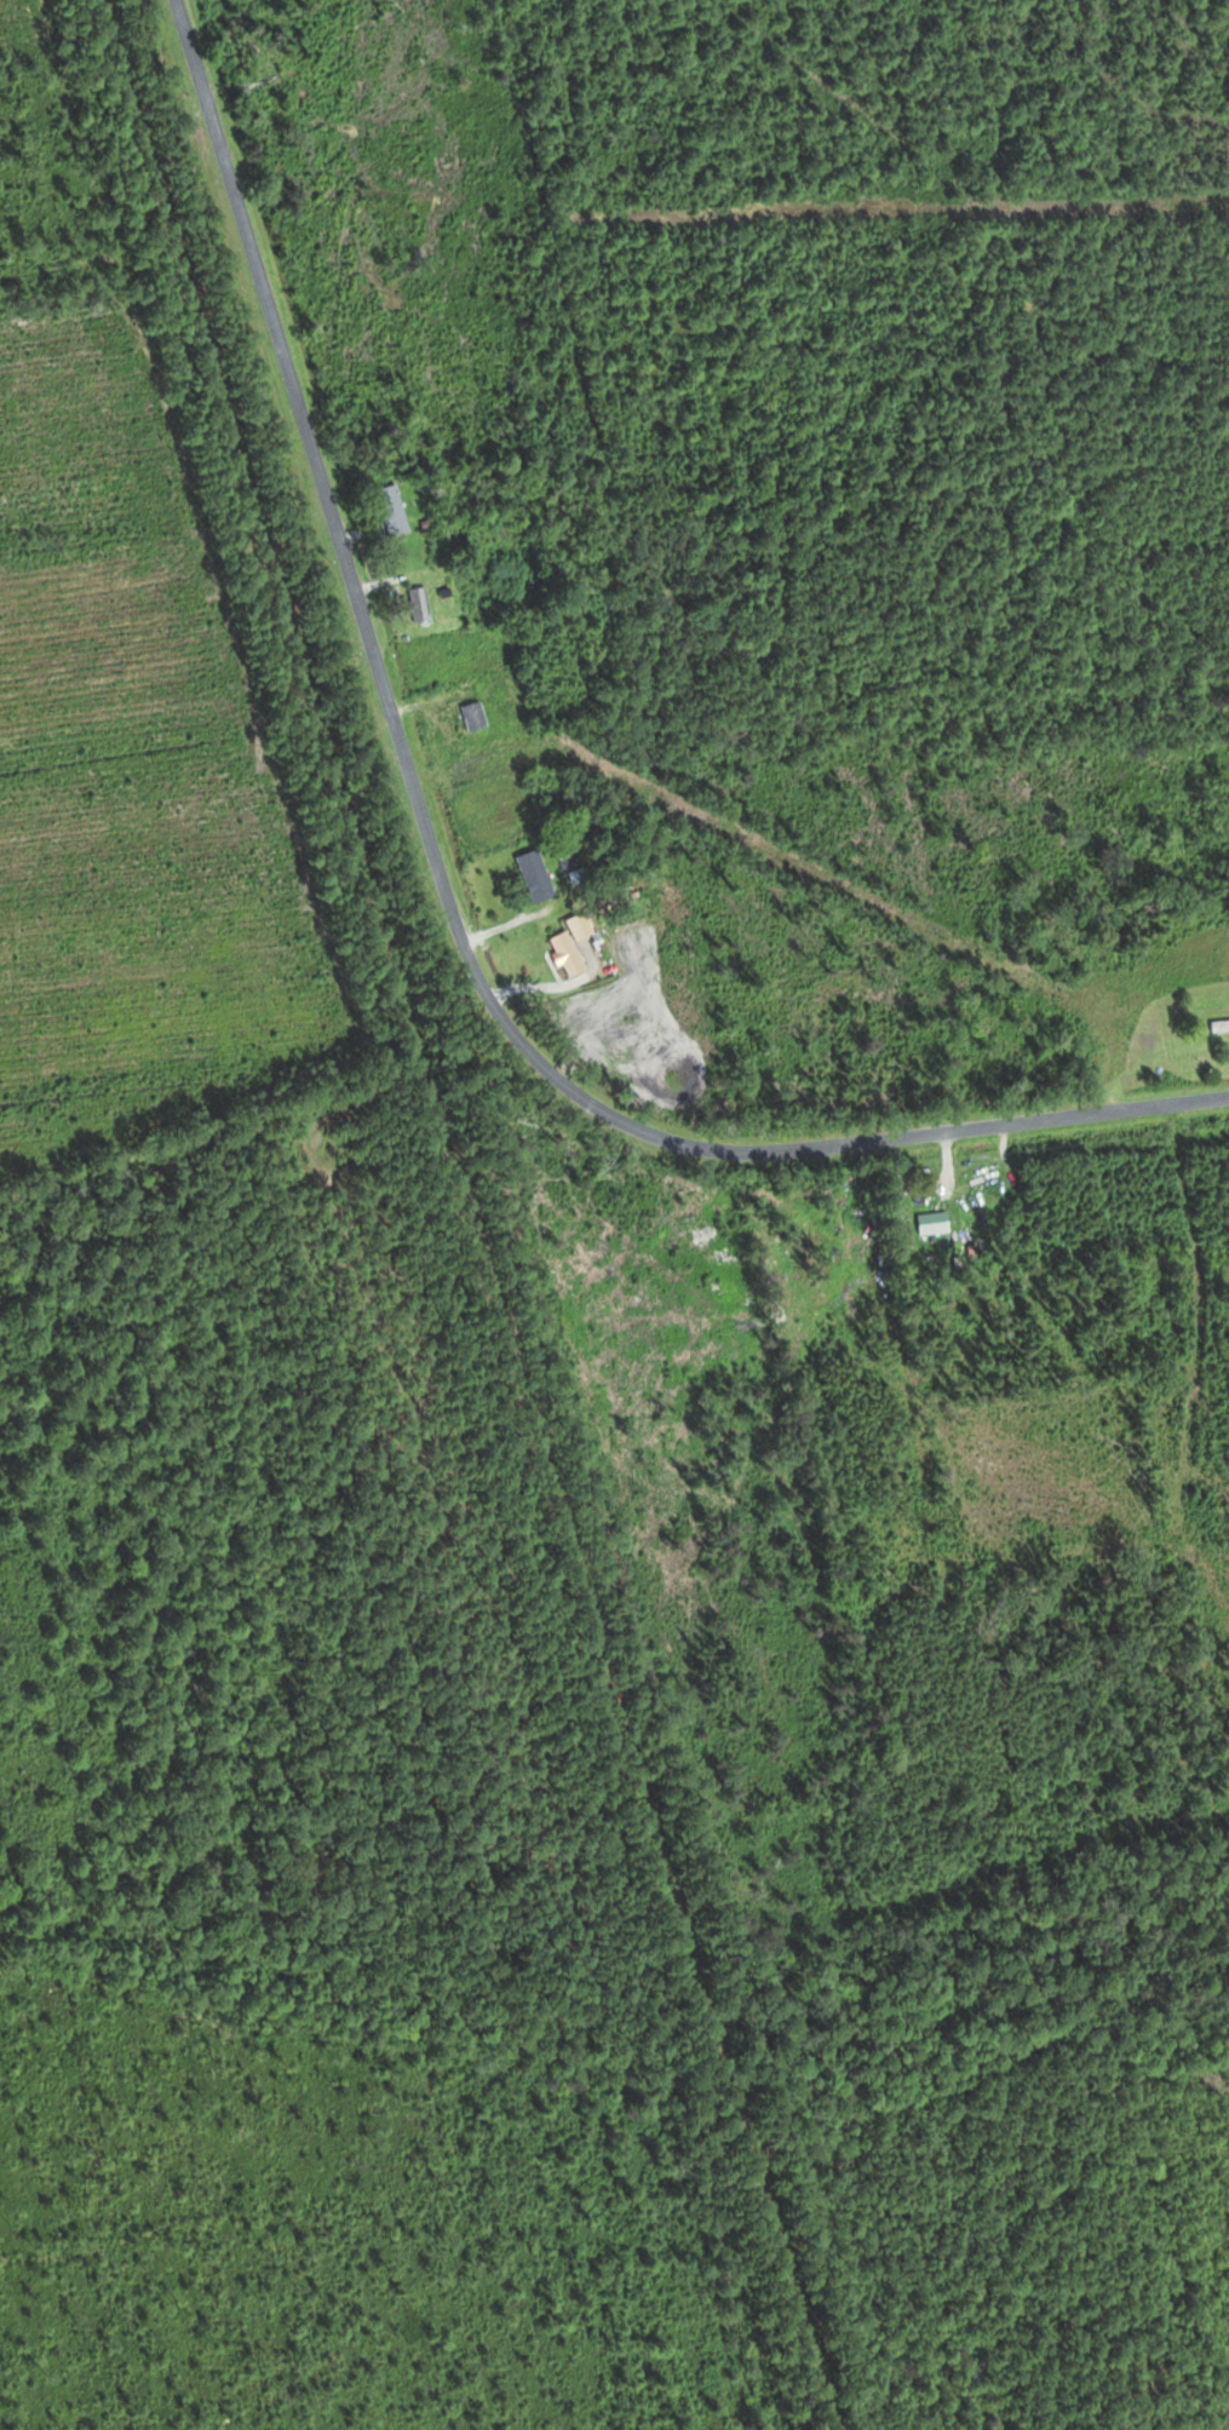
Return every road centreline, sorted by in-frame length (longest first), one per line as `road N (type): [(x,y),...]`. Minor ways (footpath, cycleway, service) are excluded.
road 1 (residential): [(178,0),(455,919),(481,981),(522,1041),(596,1108)]
road 2 (residential): [(1228,1099),(739,1154),(659,1142),(596,1108)]
road 3 (residential): [(618,218),(1122,209),(1228,197)]

